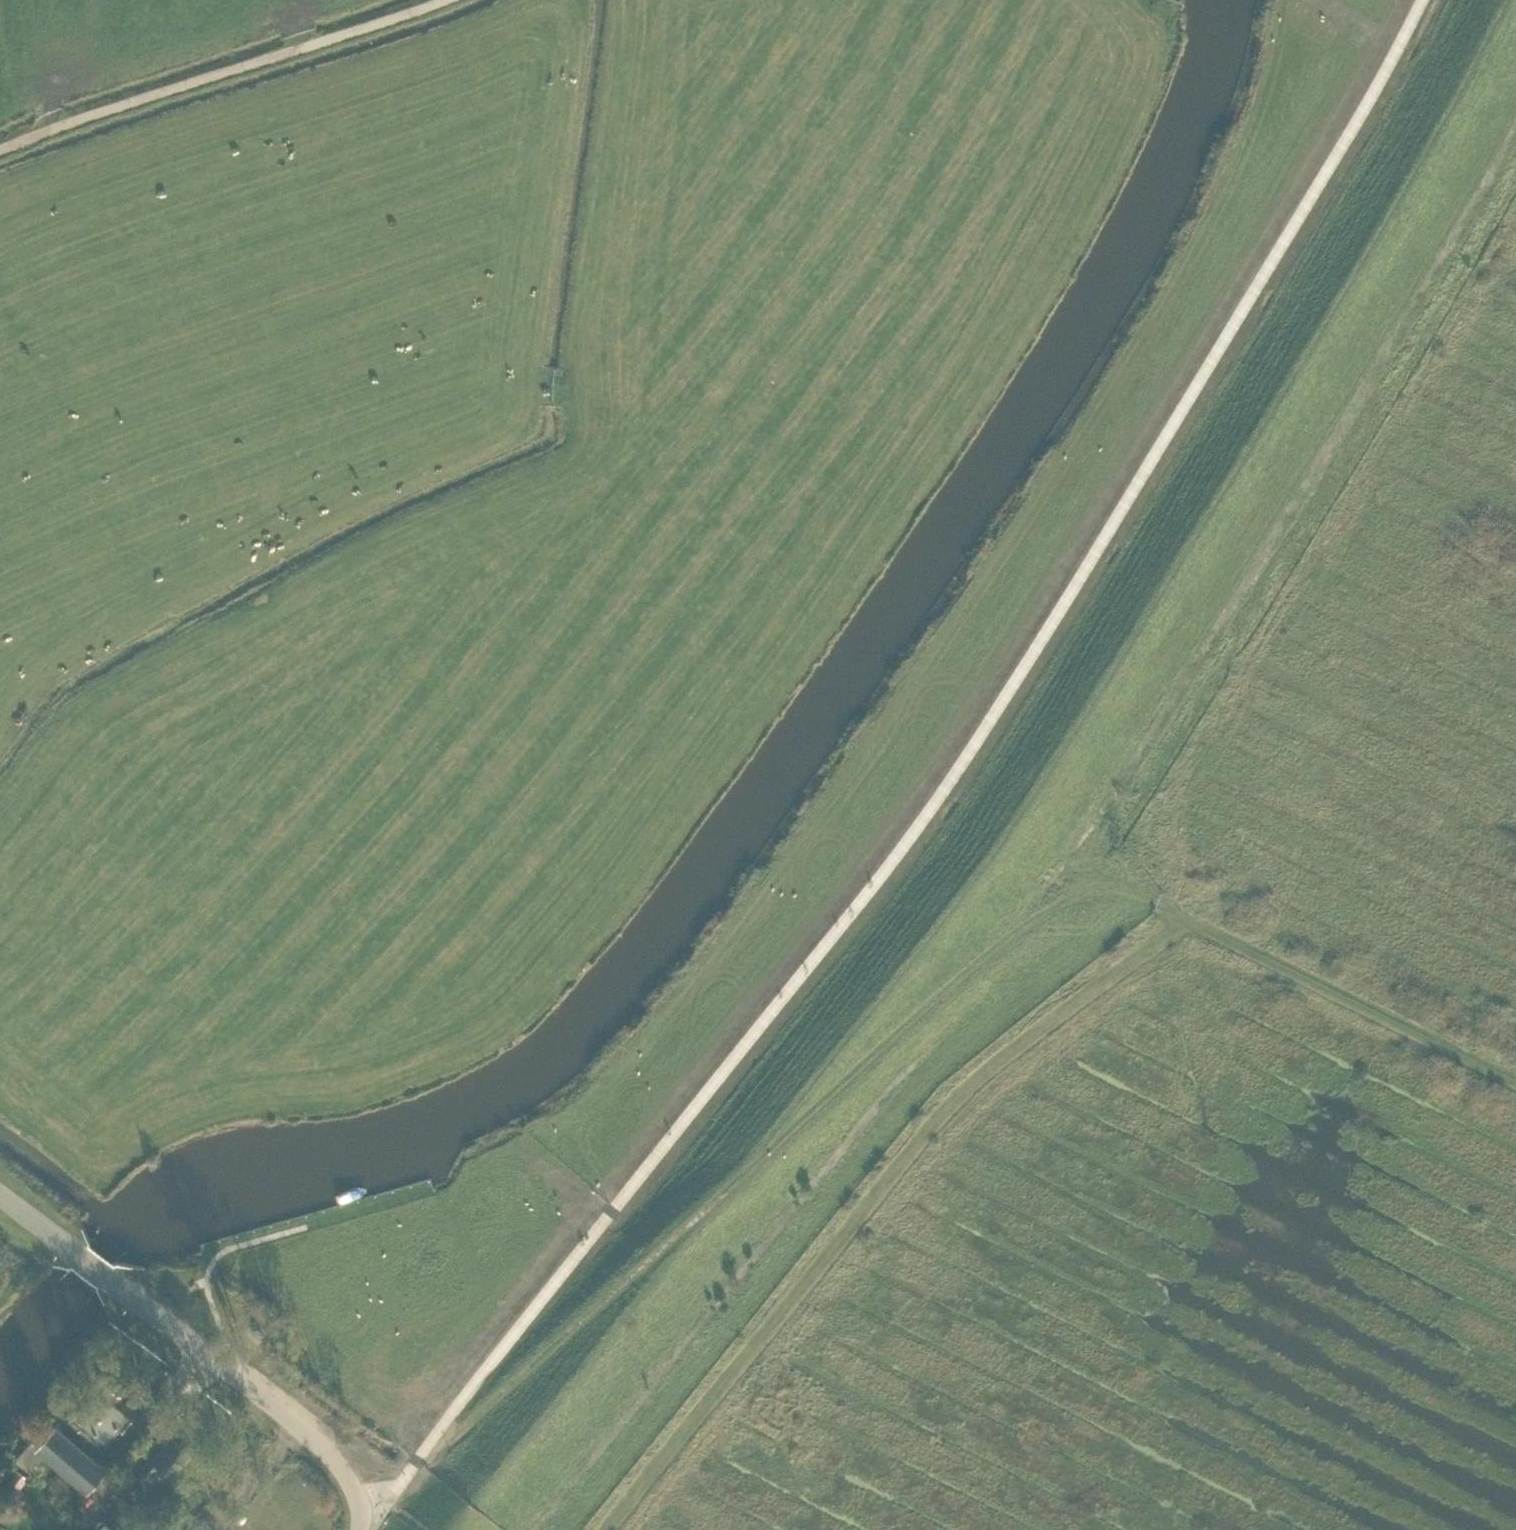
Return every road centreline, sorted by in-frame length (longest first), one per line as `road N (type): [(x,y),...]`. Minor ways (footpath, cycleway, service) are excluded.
road 1 (unclassified): [(360,1529),(357,1495),(311,1434),(0,1193)]
road 2 (track): [(0,150),(442,0)]

